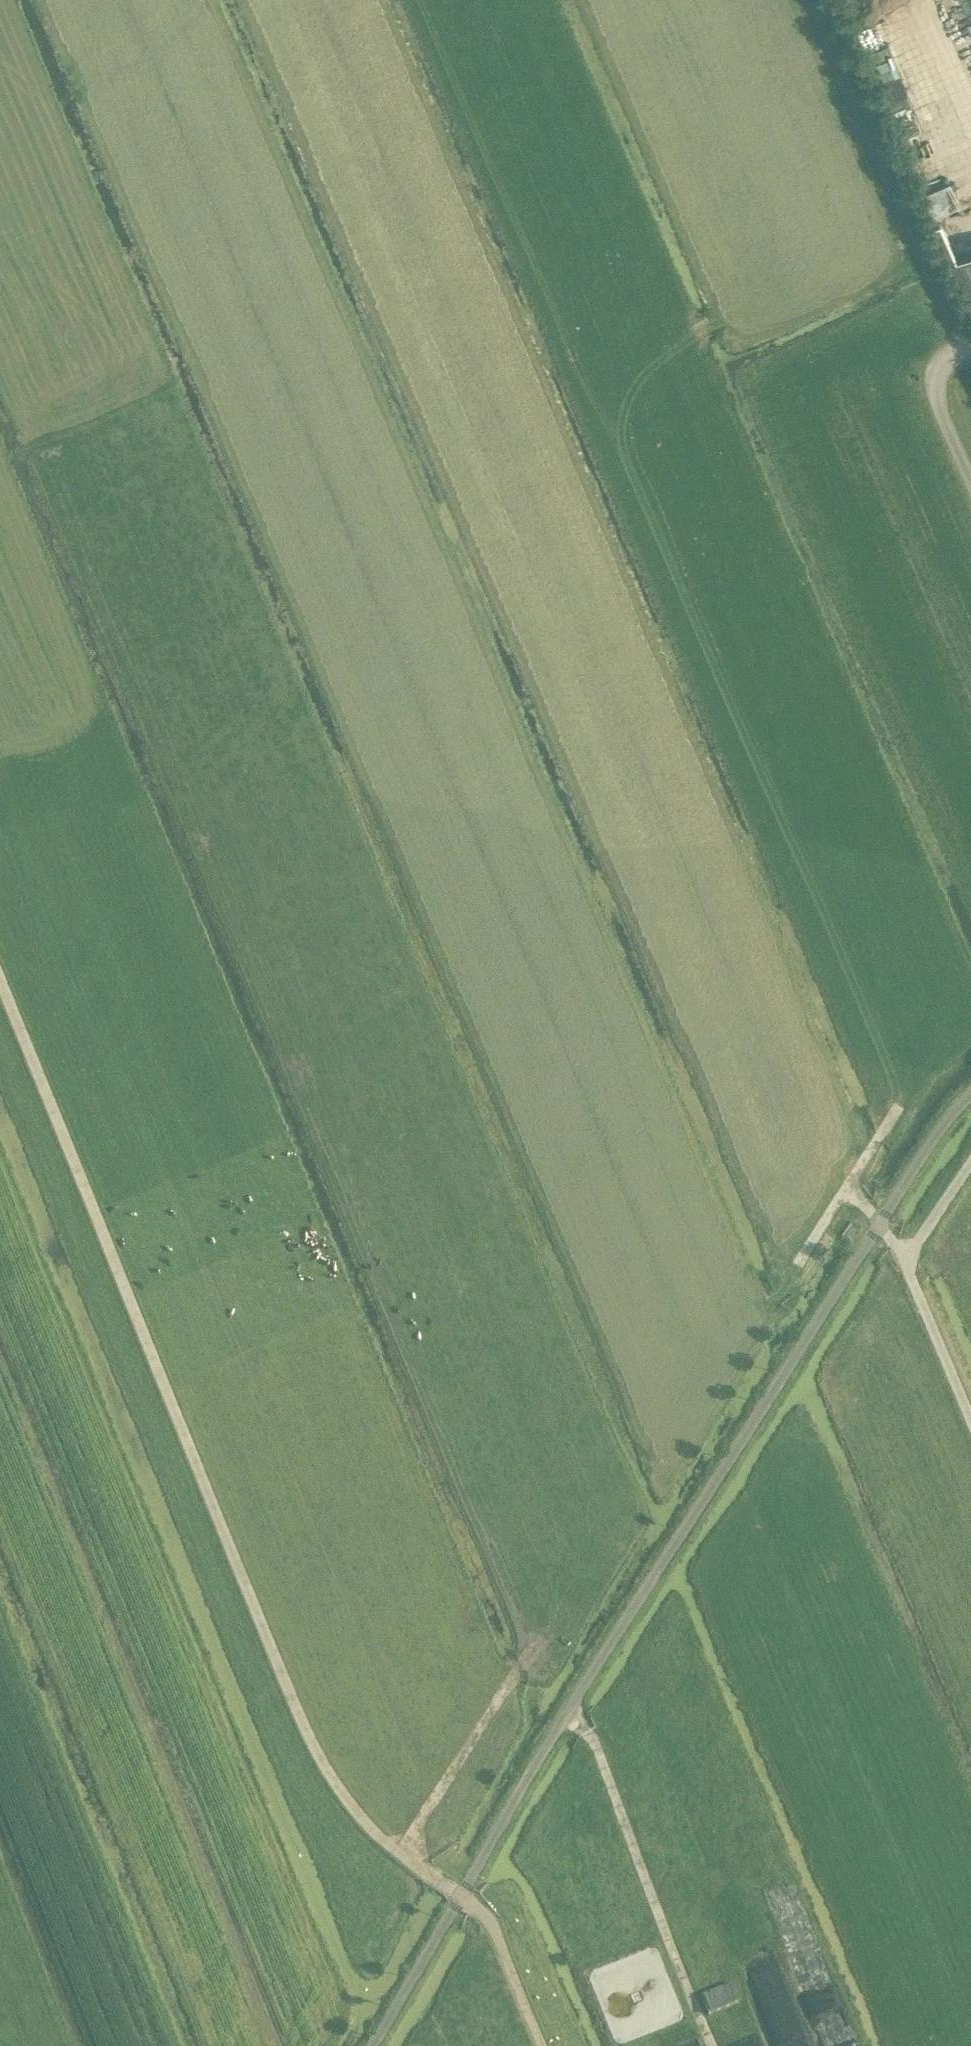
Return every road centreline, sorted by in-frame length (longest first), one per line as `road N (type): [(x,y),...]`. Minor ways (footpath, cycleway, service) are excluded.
road 1 (track): [(539,2045),(489,1922),(391,1850),(336,1793),(305,1737),(0,987)]
road 2 (unclassified): [(372,2045),(568,1716),(937,1132),(970,1103)]
road 3 (track): [(712,2045),(606,1773),(568,1716)]
road 4 (track): [(897,1113),(849,1187),(906,1261),(970,1170)]
road 5 (track): [(906,1261),(970,1418)]

